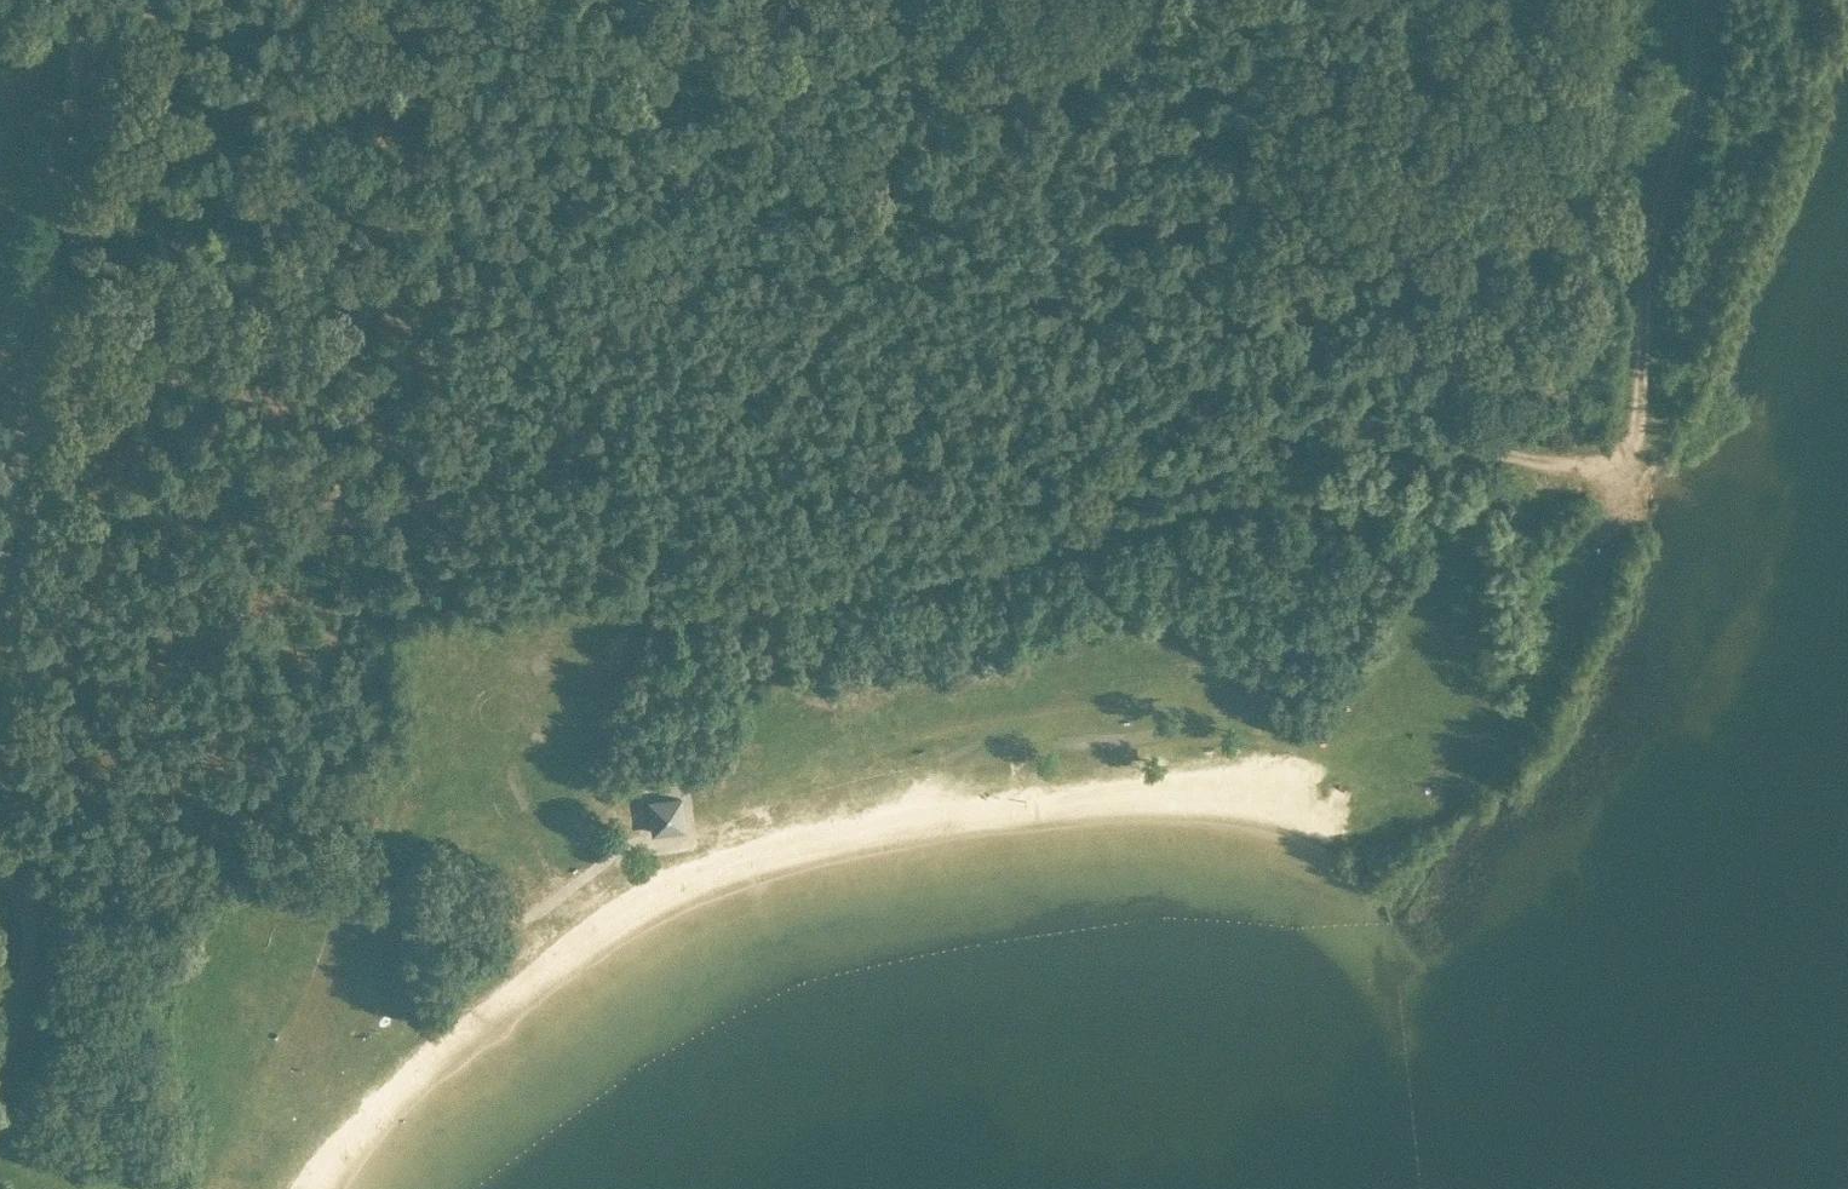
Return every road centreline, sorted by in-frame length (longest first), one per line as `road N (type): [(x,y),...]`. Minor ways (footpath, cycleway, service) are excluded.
road 1 (track): [(1706,0),(1652,253),(1629,452),(1614,475),(1574,475),(1509,458),(1329,445),(1244,404),(609,0)]

